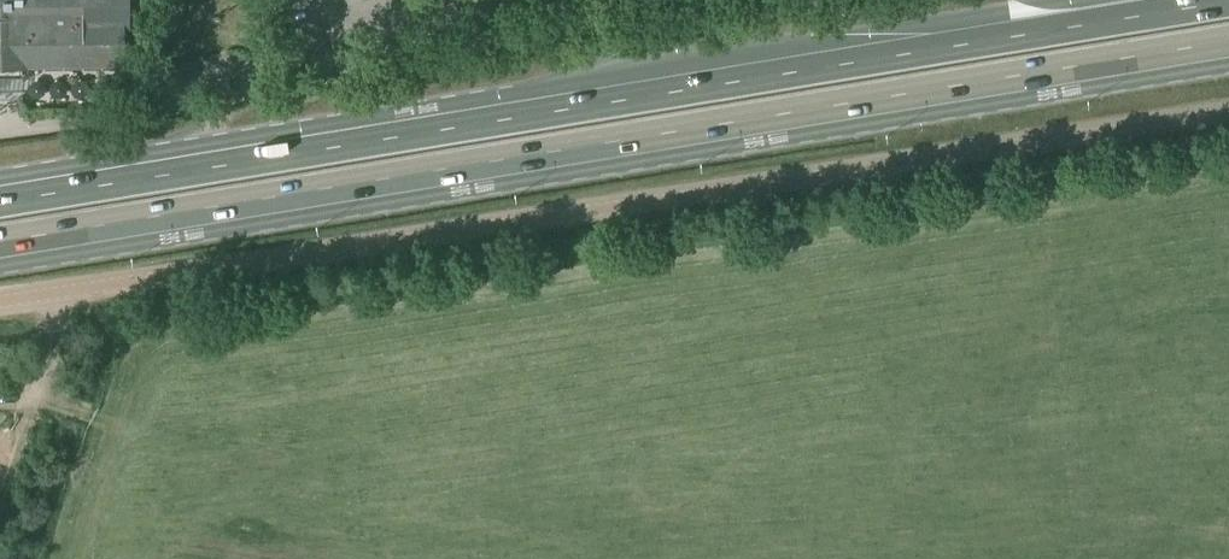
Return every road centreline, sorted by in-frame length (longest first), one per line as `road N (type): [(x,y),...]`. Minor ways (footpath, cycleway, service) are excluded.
road 1 (primary): [(1228,2),(0,204)]
road 2 (primary): [(0,243),(1228,43)]
road 3 (unclassified): [(1228,114),(65,297)]
road 4 (track): [(0,483),(65,297)]

